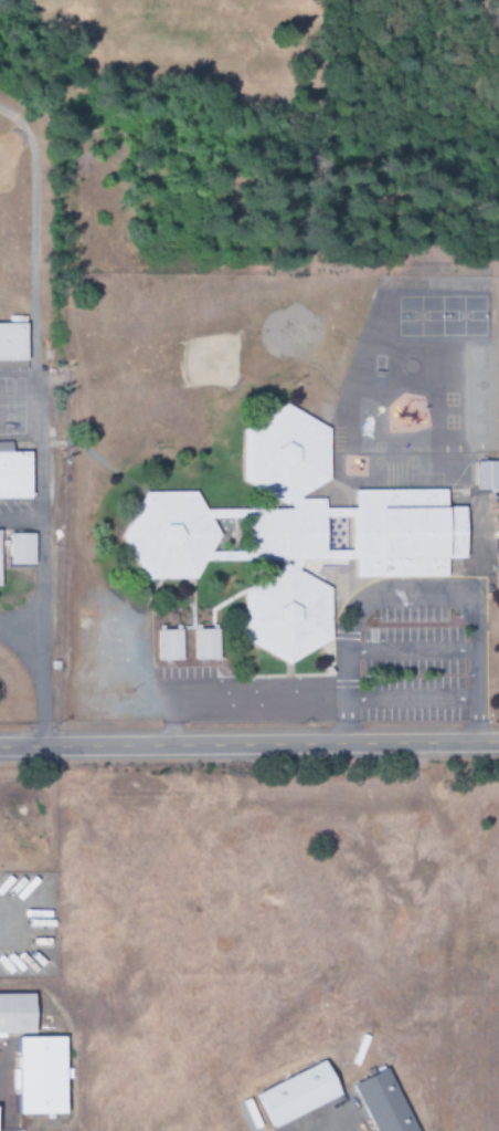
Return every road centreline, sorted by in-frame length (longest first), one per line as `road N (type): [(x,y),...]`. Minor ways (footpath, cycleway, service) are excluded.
road 1 (residential): [(0,748),(498,743)]

